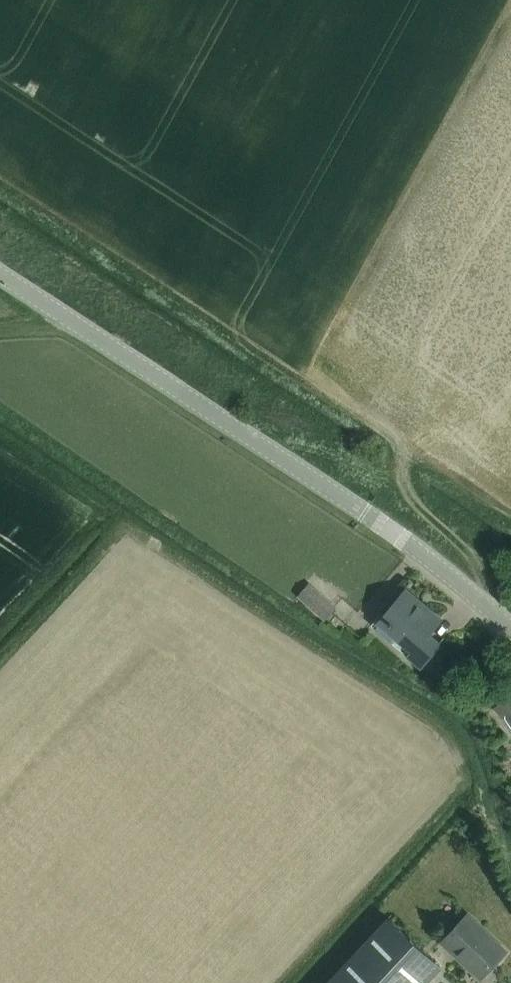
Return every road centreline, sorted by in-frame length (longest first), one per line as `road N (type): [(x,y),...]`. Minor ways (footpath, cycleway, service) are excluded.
road 1 (tertiary): [(510,628),(364,512),(0,275)]
road 2 (track): [(482,601),(483,577),(470,557),(397,474),(401,442),(391,424),(308,377)]

